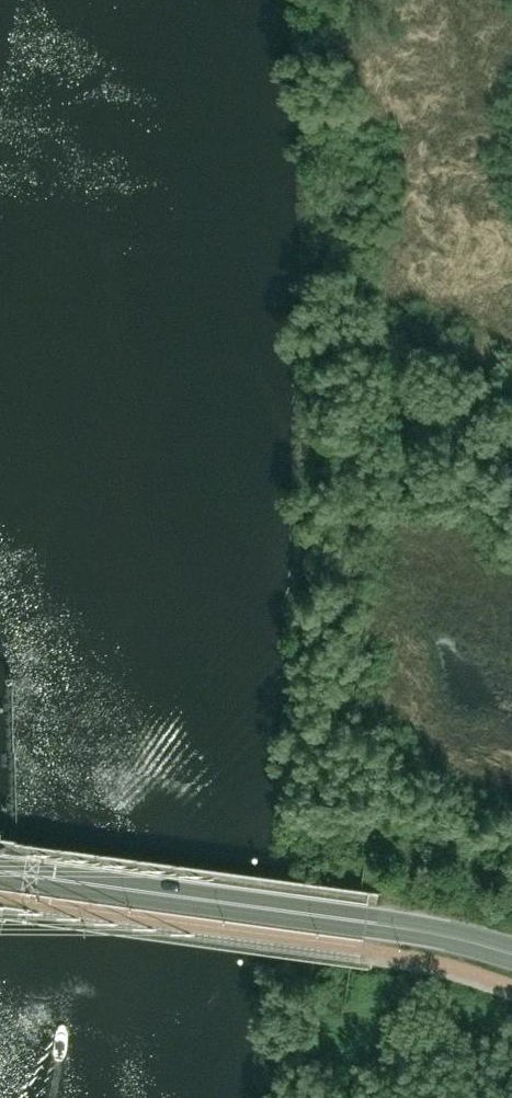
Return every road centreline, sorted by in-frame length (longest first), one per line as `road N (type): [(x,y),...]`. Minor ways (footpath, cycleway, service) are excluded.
road 1 (secondary): [(511,951),(365,921),(0,870)]

